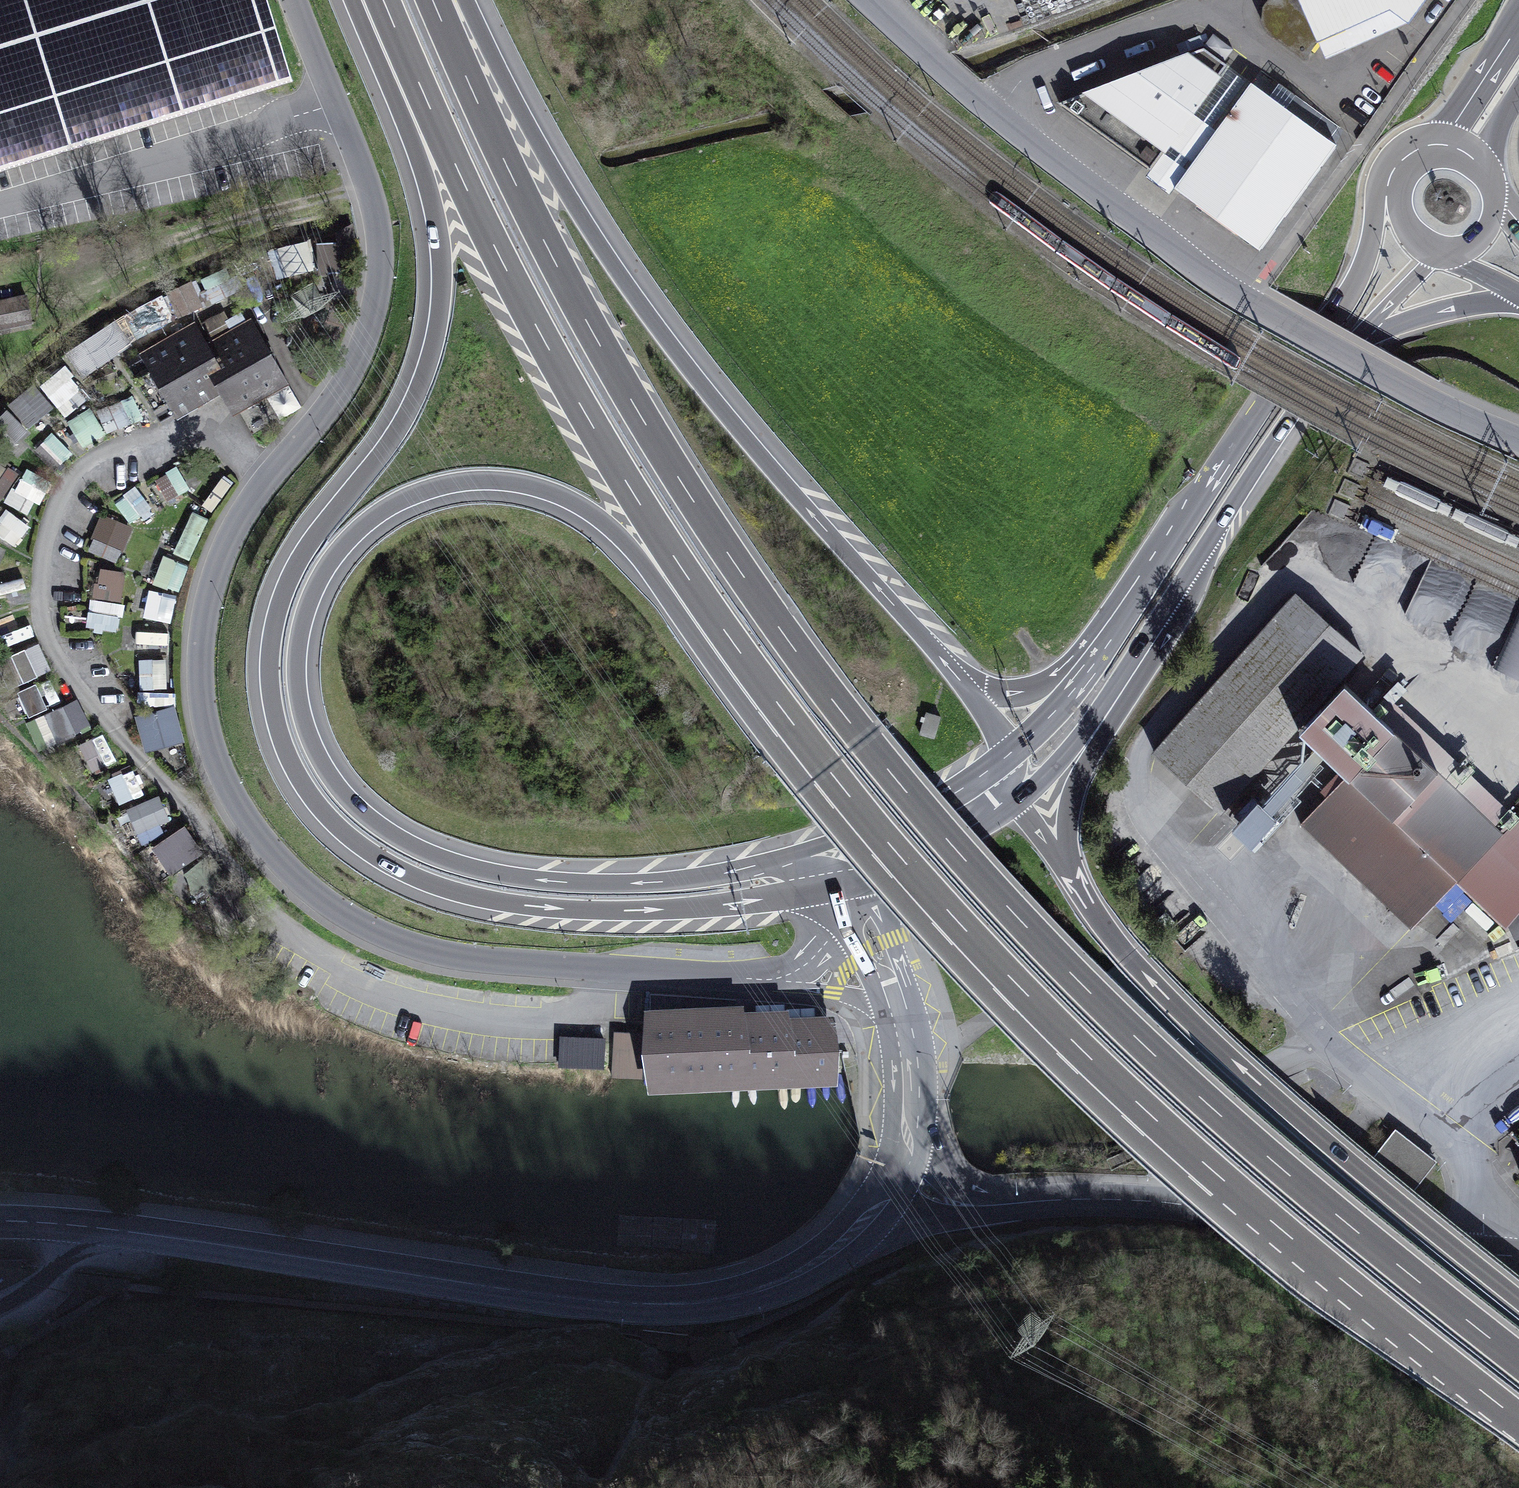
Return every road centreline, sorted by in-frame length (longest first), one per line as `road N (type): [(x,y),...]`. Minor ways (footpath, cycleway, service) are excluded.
road 1 (motorway): [(1518,1361),(1191,1088),(1017,917),(864,741),(721,542),(609,359),(548,252),(433,0)]
road 2 (residential): [(770,981),(497,962),(417,947),(356,921),(301,883),(234,799),(201,692),(213,584),(249,503),(337,396),(360,353),(382,258),(367,184),(295,0)]
road 3 (motorway): [(354,0),(435,212),(440,316),(412,406),(306,547),(276,614),(274,713),(297,777),(367,850),(426,882),(495,900),(689,909),(848,882)]
road 4 (motorway): [(836,848),(720,876),(595,884),(482,871),(411,846),(360,811),(309,738),(296,676),(304,617),(343,547),(408,498),(461,483),(547,491),(620,536),(828,769)]
road 5 (motorway): [(828,769),(972,937),(1163,1129),(1518,1421)]
road 6 (primary): [(0,1221),(667,1305),(788,1279),(844,1243),(892,1183)]
road 7 (motorway): [(384,0),(471,196),(597,434),(673,556),(828,769)]
road 8 (motorway): [(967,690),(638,301),(540,144),(466,0)]
road 9 (residential): [(874,0),(996,113),(1250,300),(1445,409),(1518,440)]
road 10 (unclassified): [(1518,1257),(1213,1203),(1137,1196),(949,1205),(892,1183)]
road 11 (motorway): [(1518,1300),(1235,1065),(1128,959),(1072,877)]
road 12 (primary): [(1388,194),(1344,299),(1108,643)]
road 13 (motorway): [(1072,877),(1068,815),(1081,773),(1174,630),(1190,569)]
road 14 (primary): [(1018,803),(1089,726),(1190,569)]
road 15 (primary): [(1190,569),(1290,418),(1353,343)]
road 16 (primary): [(892,1183),(907,1147),(912,1094),(891,987)]
road 17 (primary): [(848,882),(924,857),(1018,803)]
road 18 (primary): [(1004,770),(911,821),(836,848)]
road 19 (primary): [(1353,343),(1452,309),(1518,303)]
road 20 (primary): [(1108,643),(1069,703),(1004,770)]
road 21 (motorway): [(1108,643),(1040,688),(967,690)]
road 22 (secondary): [(1518,26),(1435,145)]
road 23 (primary): [(1353,343),(1438,249)]
road 24 (residential): [(770,981),(891,987)]

